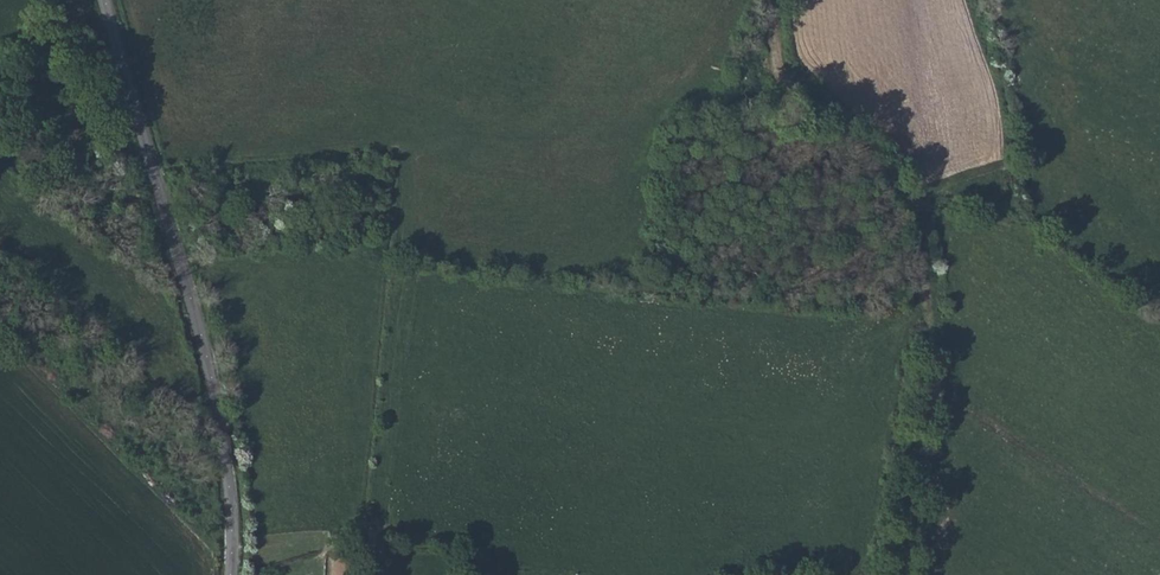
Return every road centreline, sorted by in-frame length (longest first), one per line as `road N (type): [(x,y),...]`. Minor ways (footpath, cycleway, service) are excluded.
road 1 (track): [(768,0),(784,82),(879,167),(910,224),(928,319),(899,574)]
road 2 (unclassified): [(234,574),(232,515),(164,198),(106,0)]

